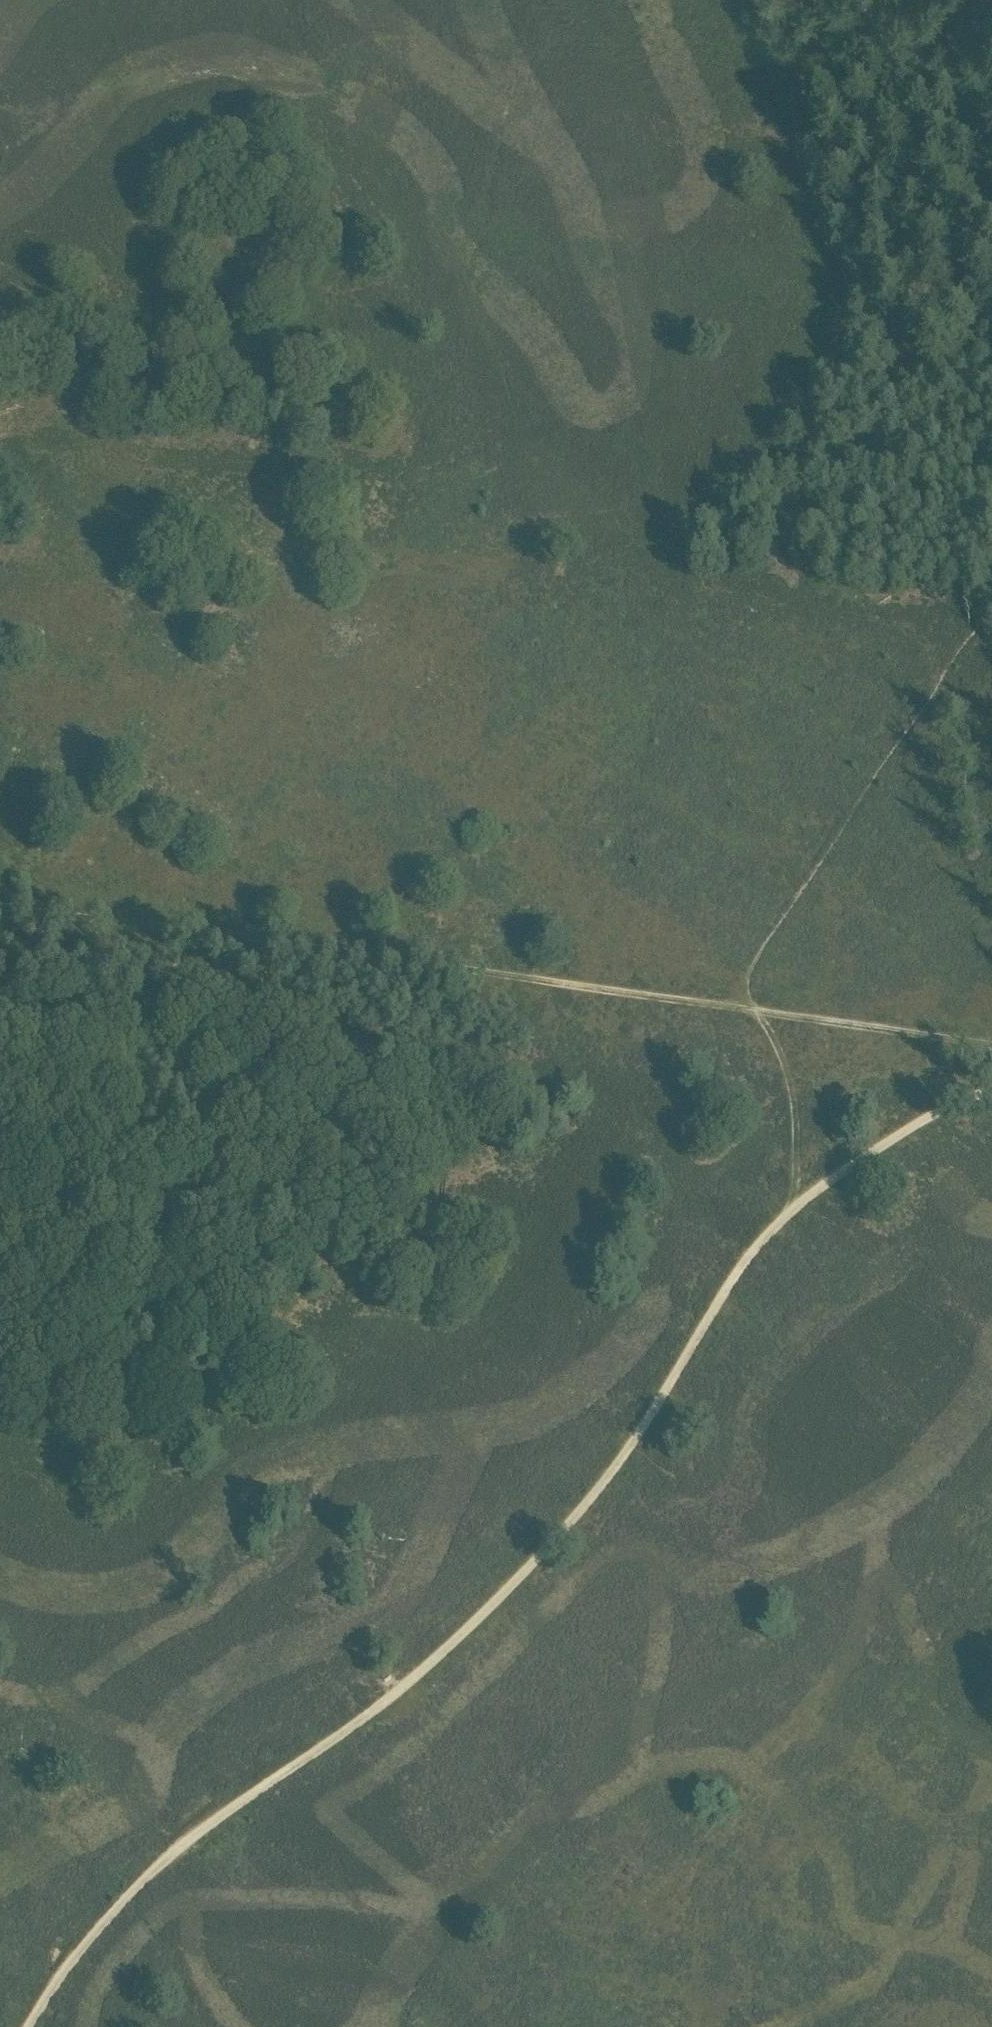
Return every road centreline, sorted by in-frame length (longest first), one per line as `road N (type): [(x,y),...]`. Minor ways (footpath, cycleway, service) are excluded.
road 1 (track): [(28,2026),(70,1961),(174,1854),(358,1721),(523,1572),(615,1466),(751,1251),(792,1208)]
road 2 (track): [(0,903),(991,1044)]
road 3 (track): [(792,1208),(868,1151),(991,1088)]
road 4 (track): [(810,0),(991,146)]
road 5 (track): [(792,1208),(789,1061),(758,1010)]

